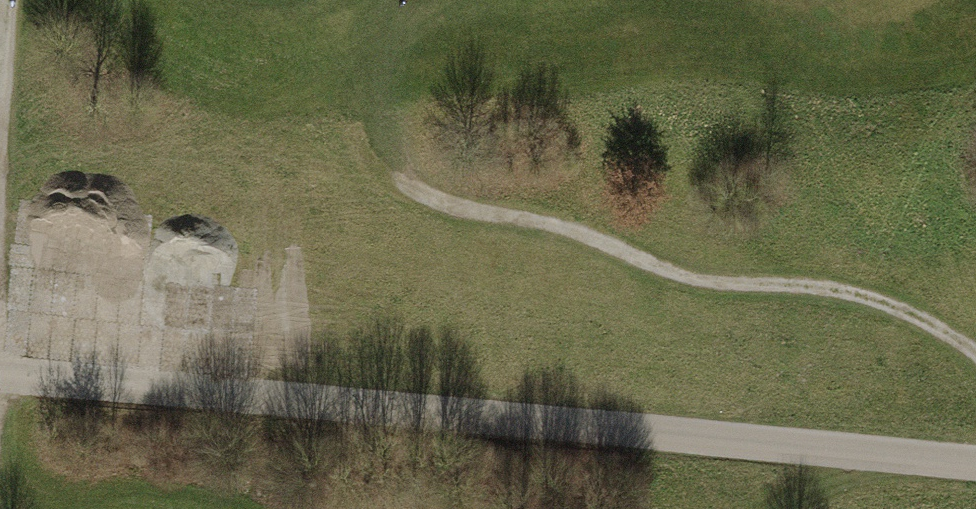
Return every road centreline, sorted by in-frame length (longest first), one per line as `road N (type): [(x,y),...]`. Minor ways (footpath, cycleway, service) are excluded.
road 1 (unclassified): [(0,356),(975,460)]
road 2 (track): [(975,362),(847,295),(711,296),(573,239),(421,207),(376,183),(349,133)]
road 3 (track): [(19,0),(0,234)]

